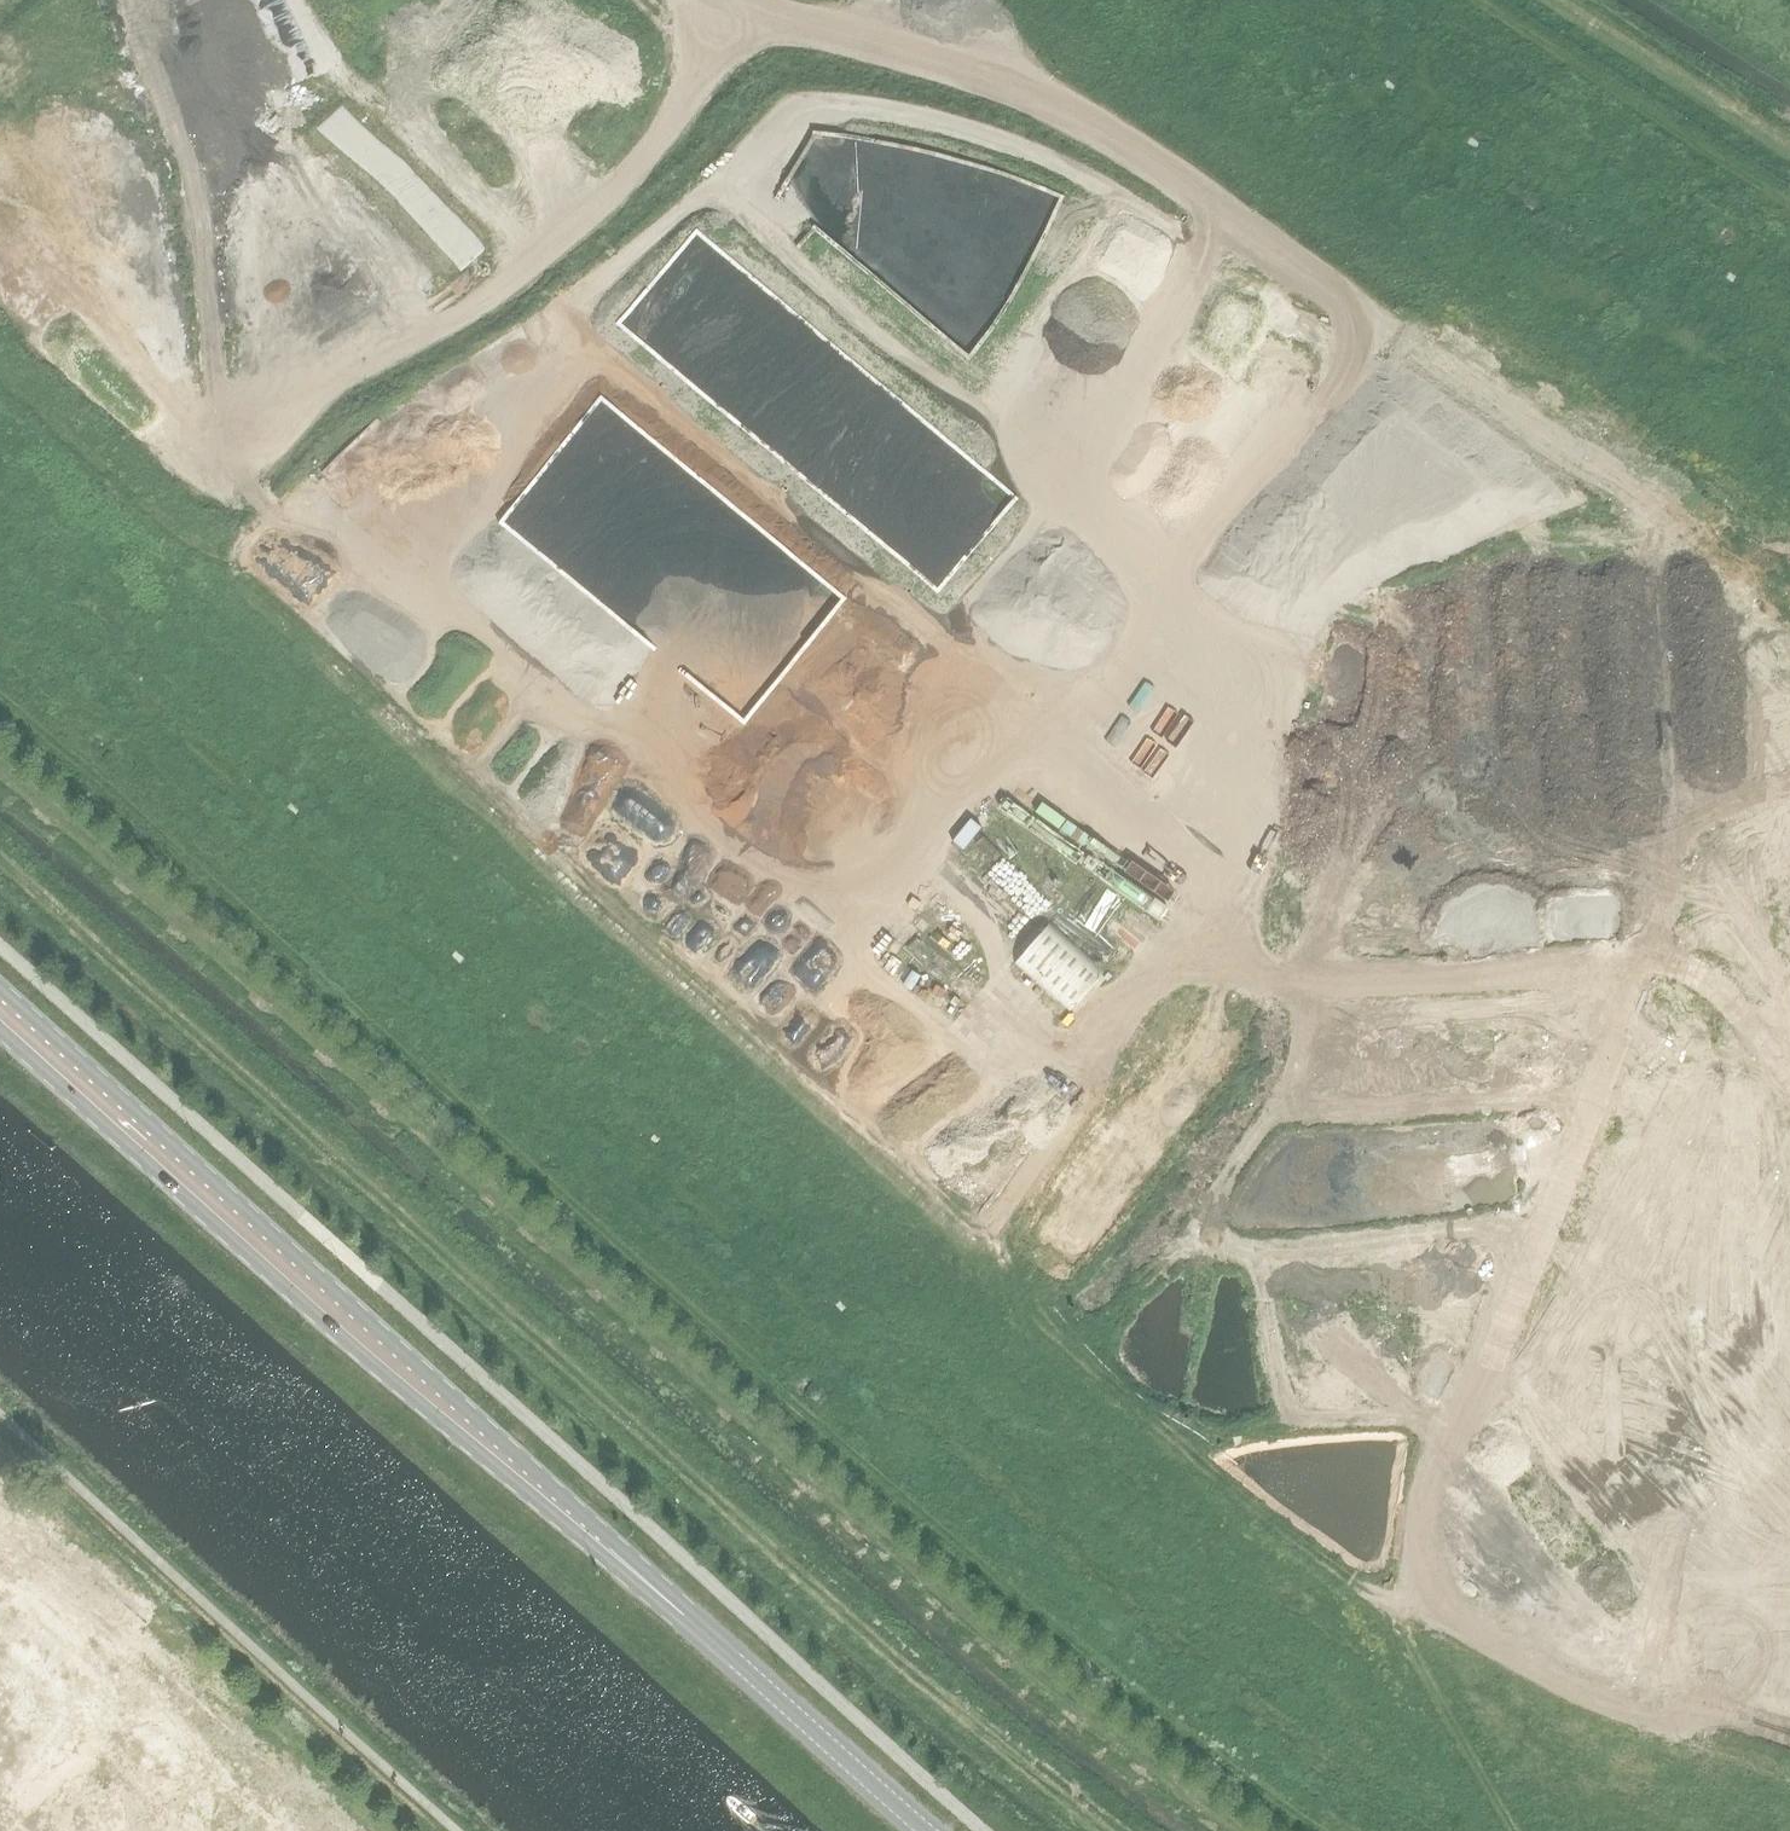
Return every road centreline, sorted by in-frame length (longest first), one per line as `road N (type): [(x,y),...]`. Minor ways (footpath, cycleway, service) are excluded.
road 1 (track): [(1789,1576),(1732,1696),(1643,1718),(1557,1686),(1426,1610),(1416,1575),(1474,1391),(1714,790),(1704,658),(1673,515)]
road 2 (secondary): [(921,1830),(0,1006)]
road 3 (track): [(1270,241),(1129,446),(1046,637),(969,781),(883,891),(789,979)]
road 4 (track): [(720,4),(675,122),(590,224),(504,287),(366,346),(210,488)]
road 5 (track): [(1080,559),(994,513),(920,512),(829,496),(759,459),(637,337)]

